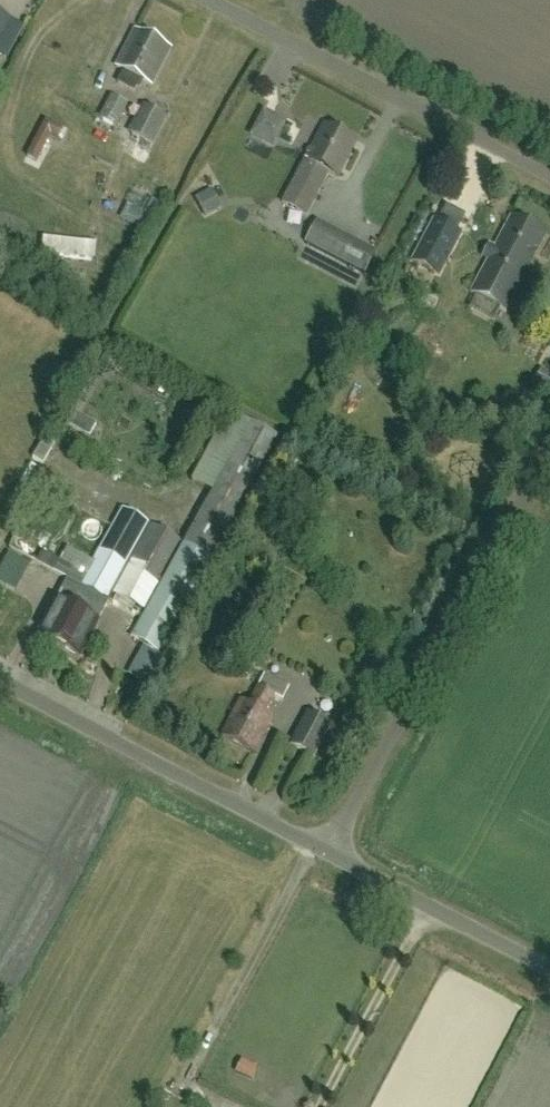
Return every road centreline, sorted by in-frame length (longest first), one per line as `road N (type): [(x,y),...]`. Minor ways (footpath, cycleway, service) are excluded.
road 1 (unclassified): [(327,852),(549,449)]
road 2 (unclassified): [(549,177),(210,0)]
road 3 (unclassified): [(327,852),(0,681)]
road 4 (unclassified): [(327,852),(549,970)]

